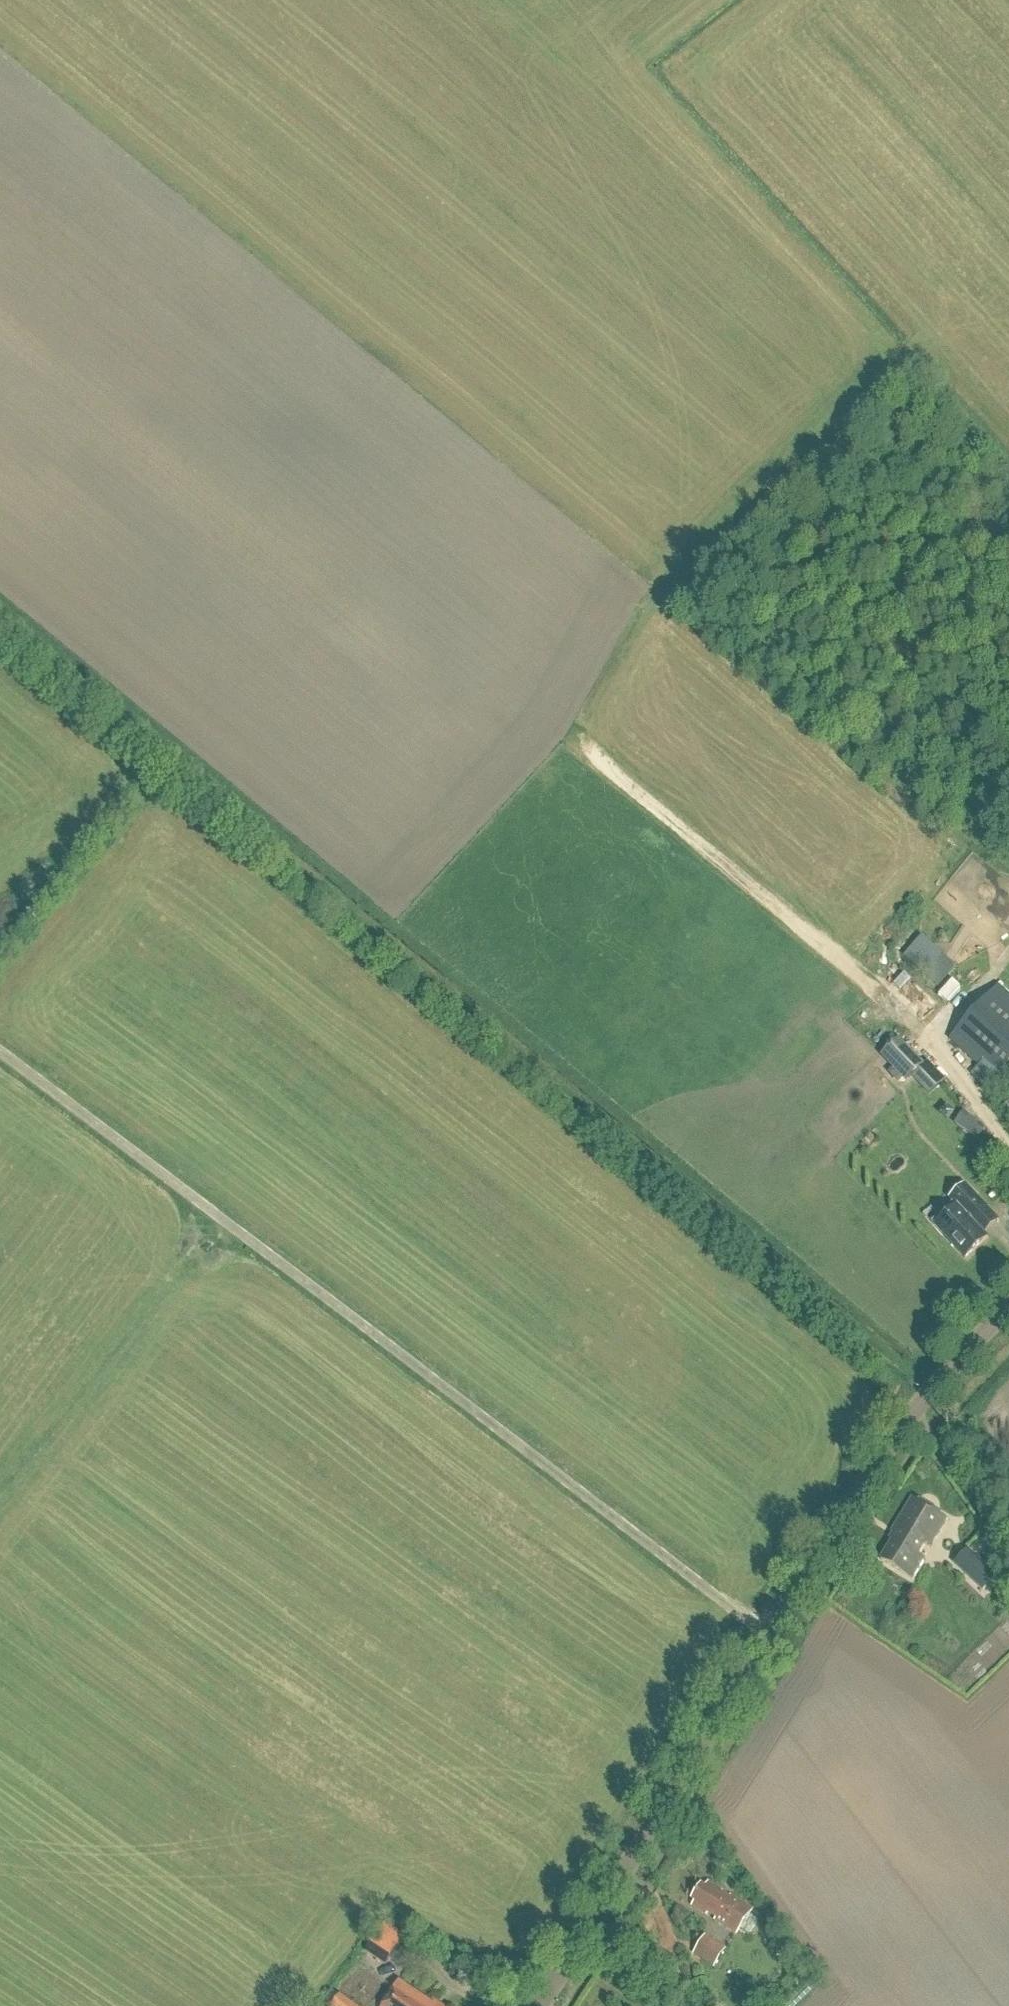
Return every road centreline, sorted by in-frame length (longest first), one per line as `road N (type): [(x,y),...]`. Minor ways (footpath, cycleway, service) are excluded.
road 1 (track): [(0,1051),(772,1637)]
road 2 (tertiary): [(542,2005),(927,1391),(1008,1306)]

